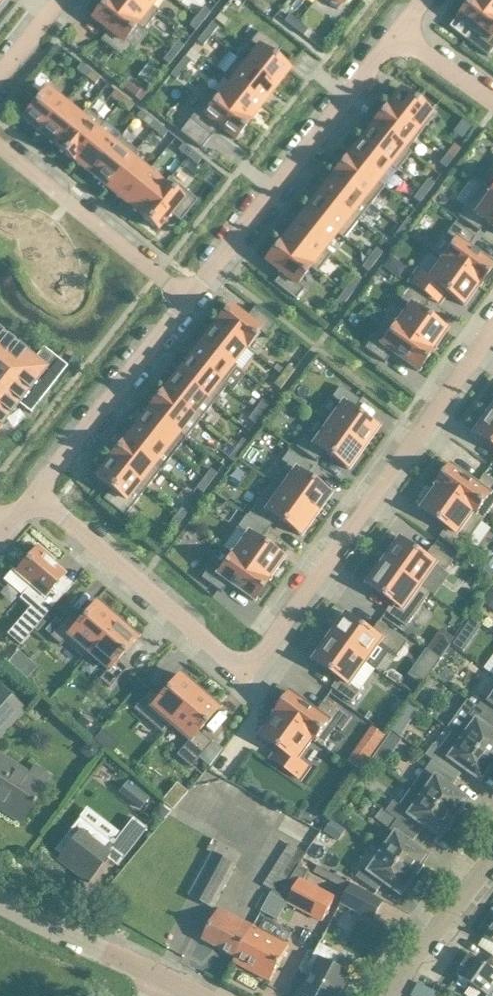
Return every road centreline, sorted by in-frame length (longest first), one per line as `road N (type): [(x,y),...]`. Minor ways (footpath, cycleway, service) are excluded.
road 1 (residential): [(492,327),(253,660),(226,657),(37,495)]
road 2 (residential): [(192,296),(398,34)]
road 3 (residential): [(37,495),(192,296)]
road 4 (residential): [(192,296),(0,149)]
road 5 (unclassified): [(155,980),(0,902)]
road 6 (residential): [(394,995),(492,856)]

